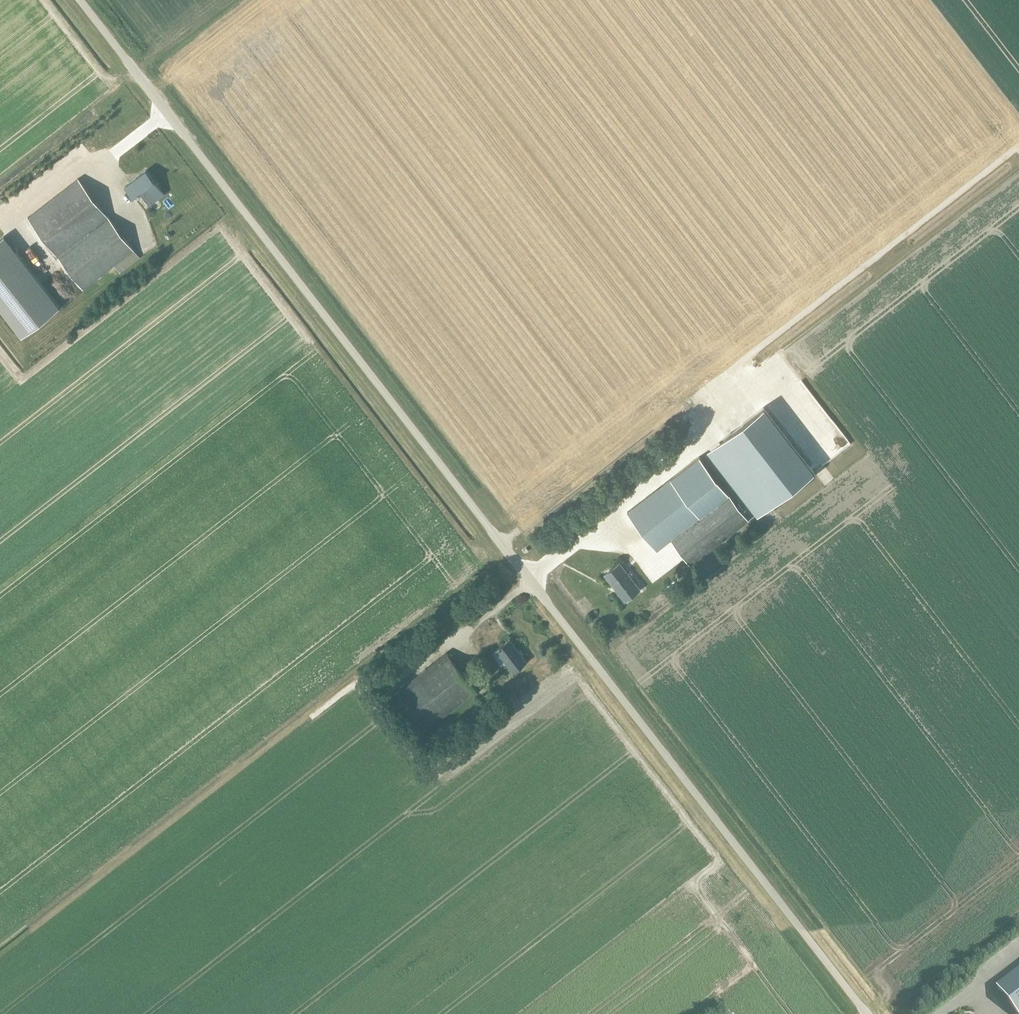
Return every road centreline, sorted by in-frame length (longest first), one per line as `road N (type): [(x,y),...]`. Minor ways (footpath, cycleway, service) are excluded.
road 1 (unclassified): [(865,1013),(82,0)]

